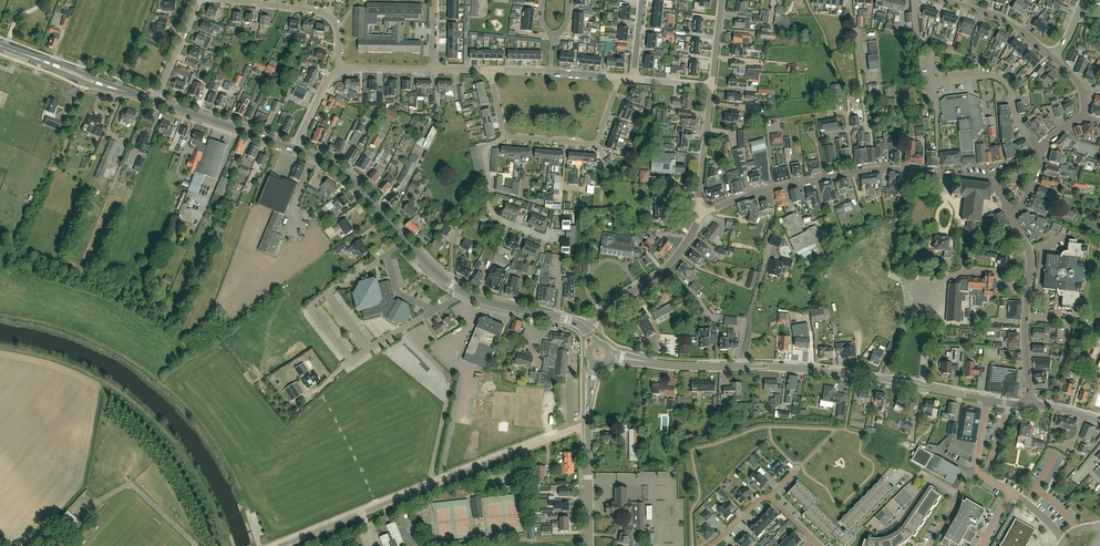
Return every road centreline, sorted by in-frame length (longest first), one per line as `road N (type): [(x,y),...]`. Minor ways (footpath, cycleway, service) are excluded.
road 1 (tertiary): [(988,399),(794,368),(657,364)]
road 2 (residential): [(279,545),(588,427)]
road 3 (track): [(0,347),(93,376),(146,413),(193,471),(228,545)]
road 4 (residential): [(1042,152),(999,78),(933,81),(916,0)]
road 5 (primary): [(448,282),(350,178),(295,149)]
road 6 (residential): [(585,328),(667,267),(699,213)]
road 7 (residential): [(855,172),(699,213)]
road 8 (residential): [(506,135),(595,143),(620,78)]
road 9 (residential): [(506,135),(485,154),(490,209),(509,224),(554,237)]
road 10 (residential): [(339,70),(329,16),(235,0)]
road 11 (primary): [(295,149),(155,101)]
road 12 (primary): [(585,328),(494,304),(448,282)]
road 13 (residential): [(993,174),(855,172)]
road 14 (residential): [(699,213),(712,87)]
road 15 (residential): [(1052,57),(1003,18),(943,0)]

